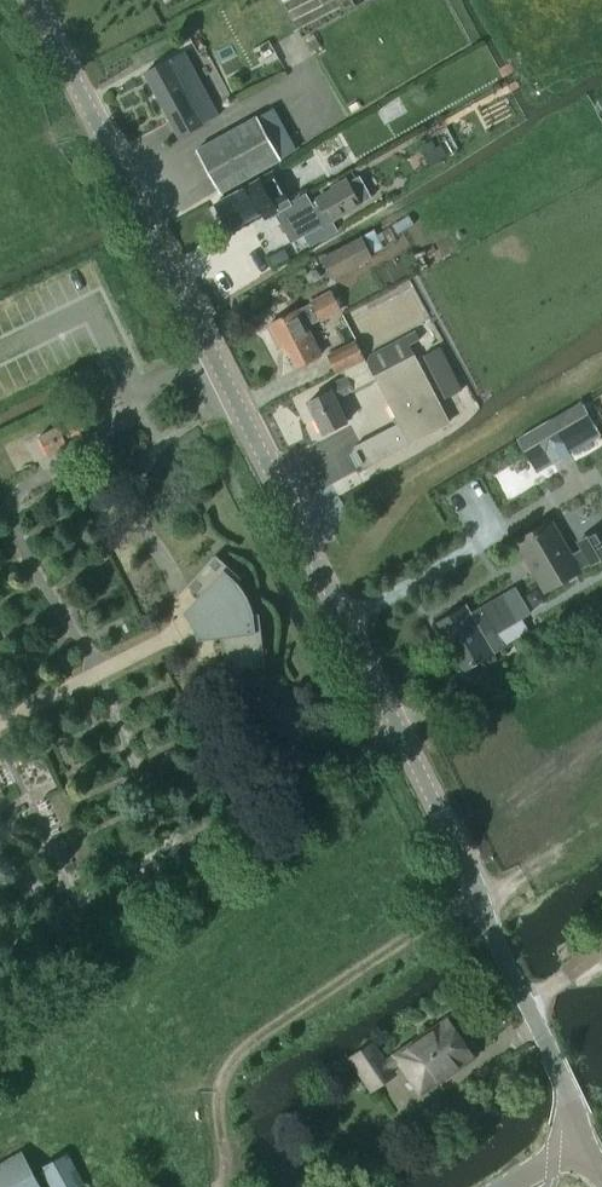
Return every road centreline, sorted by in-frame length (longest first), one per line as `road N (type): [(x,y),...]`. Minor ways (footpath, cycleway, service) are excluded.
road 1 (tertiary): [(582,1140),(439,812),(33,0)]
road 2 (track): [(224,1186),(230,1169),(209,1117),(219,1075),(271,1025),(601,817)]

